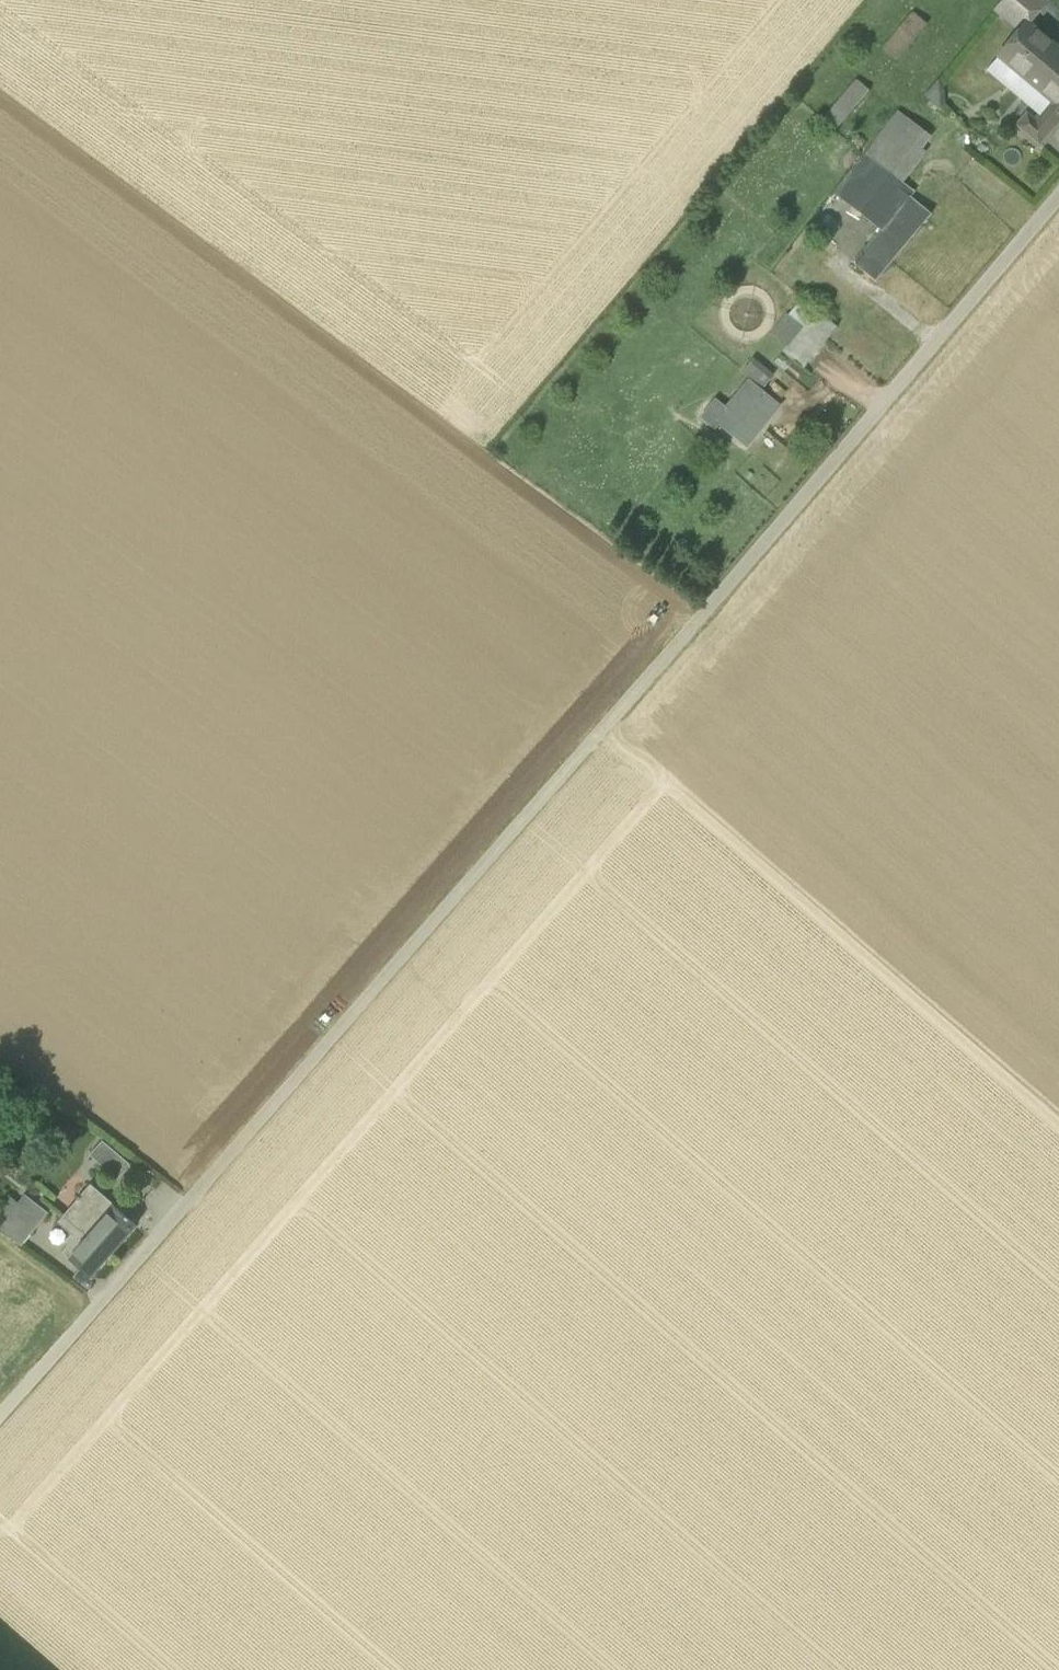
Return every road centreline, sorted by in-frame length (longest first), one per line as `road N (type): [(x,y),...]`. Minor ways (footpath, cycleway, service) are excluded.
road 1 (unclassified): [(1058,192),(708,607),(0,1415)]

